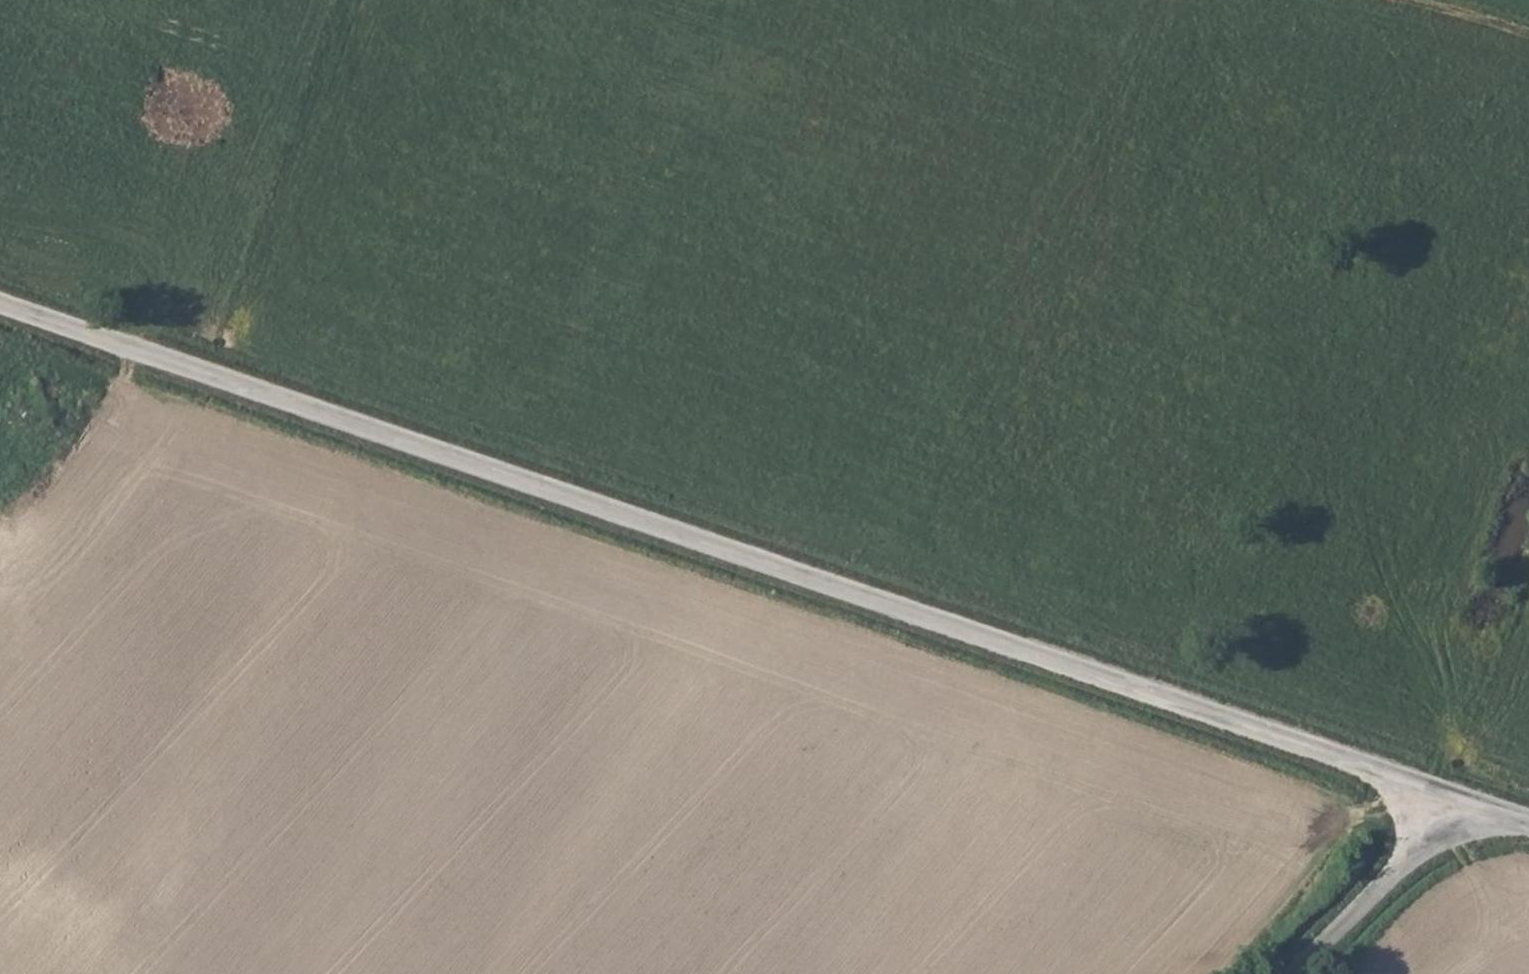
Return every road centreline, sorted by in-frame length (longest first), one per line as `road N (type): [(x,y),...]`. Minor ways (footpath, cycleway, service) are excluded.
road 1 (unclassified): [(0,303),(1466,799)]
road 2 (unclassified): [(1292,973),(1466,799)]

